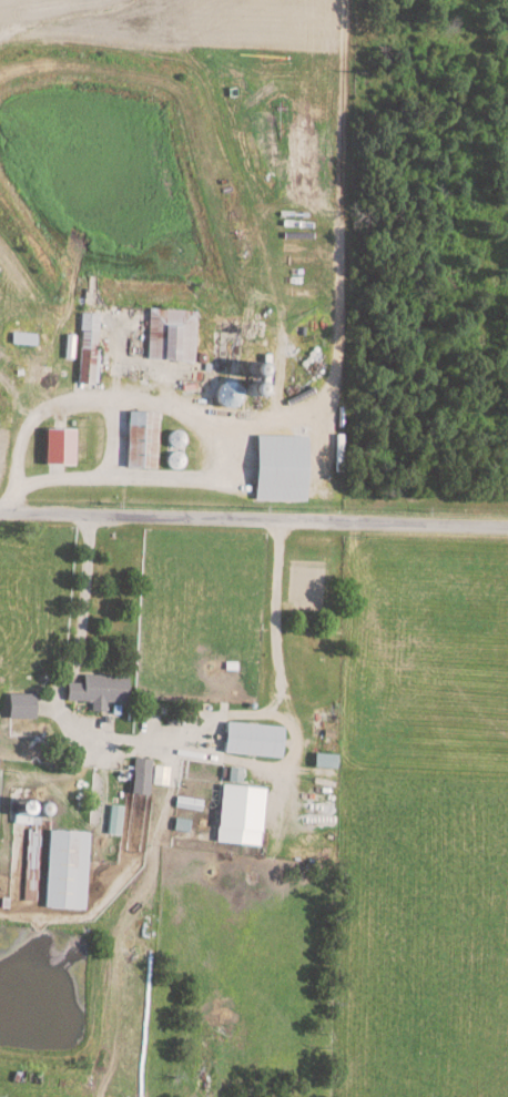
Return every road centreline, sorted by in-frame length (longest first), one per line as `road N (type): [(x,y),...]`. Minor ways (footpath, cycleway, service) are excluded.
road 1 (residential): [(507,531),(0,515)]
road 2 (residential): [(12,516),(21,424),(51,405),(126,400),(114,329)]

